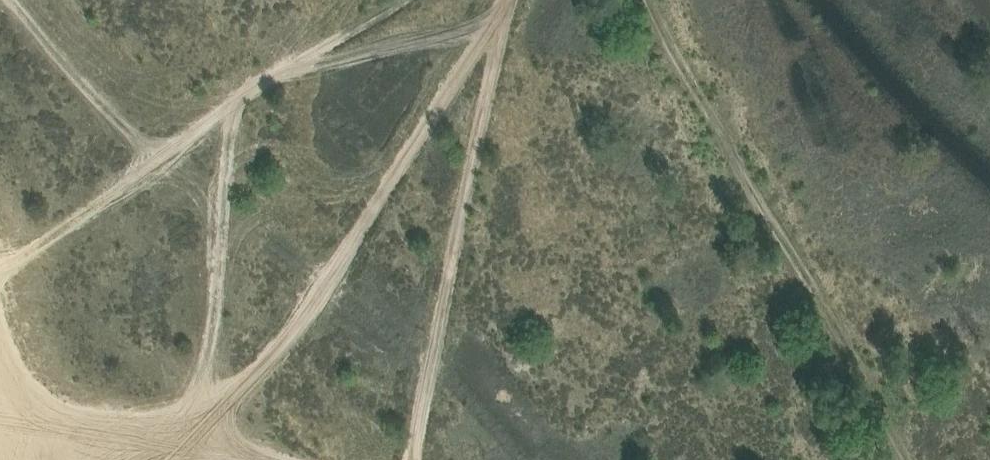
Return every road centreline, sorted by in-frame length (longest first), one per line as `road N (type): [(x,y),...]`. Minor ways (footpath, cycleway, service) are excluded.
road 1 (track): [(0,4),(146,149),(169,147),(397,0)]

